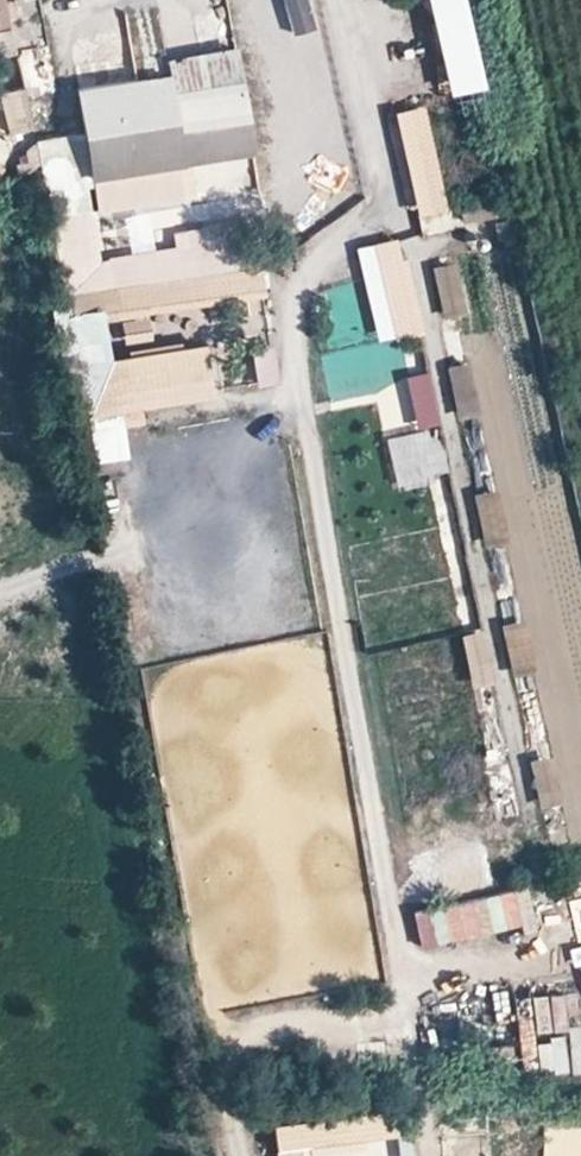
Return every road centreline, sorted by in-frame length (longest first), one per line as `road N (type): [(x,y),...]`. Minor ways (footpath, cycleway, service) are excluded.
road 1 (track): [(0,587),(127,538)]

